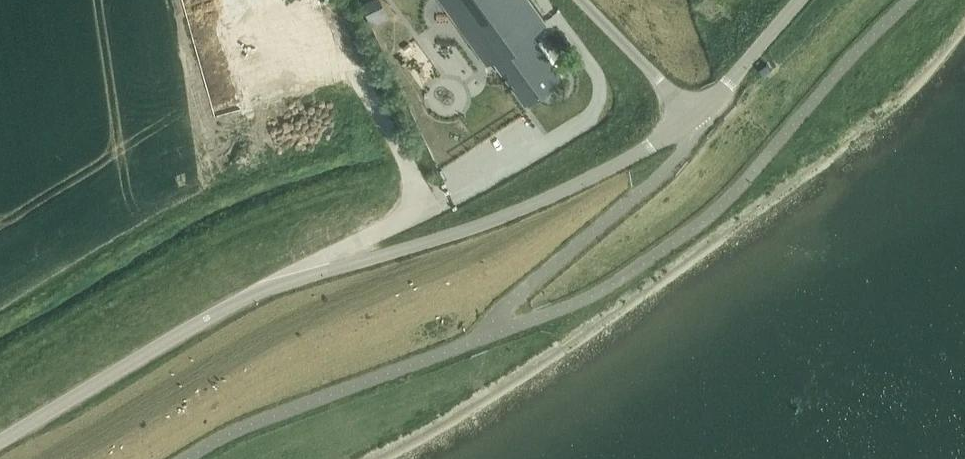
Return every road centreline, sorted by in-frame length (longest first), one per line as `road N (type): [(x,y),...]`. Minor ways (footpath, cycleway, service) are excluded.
road 1 (unclassified): [(542,0),(596,89),(595,115),(258,291)]
road 2 (unclassified): [(258,291),(522,210),(655,147),(694,120)]
road 3 (unclassified): [(0,446),(258,291)]
road 4 (unclassified): [(694,120),(581,0)]
road 5 (unclassified): [(694,120),(804,0)]

